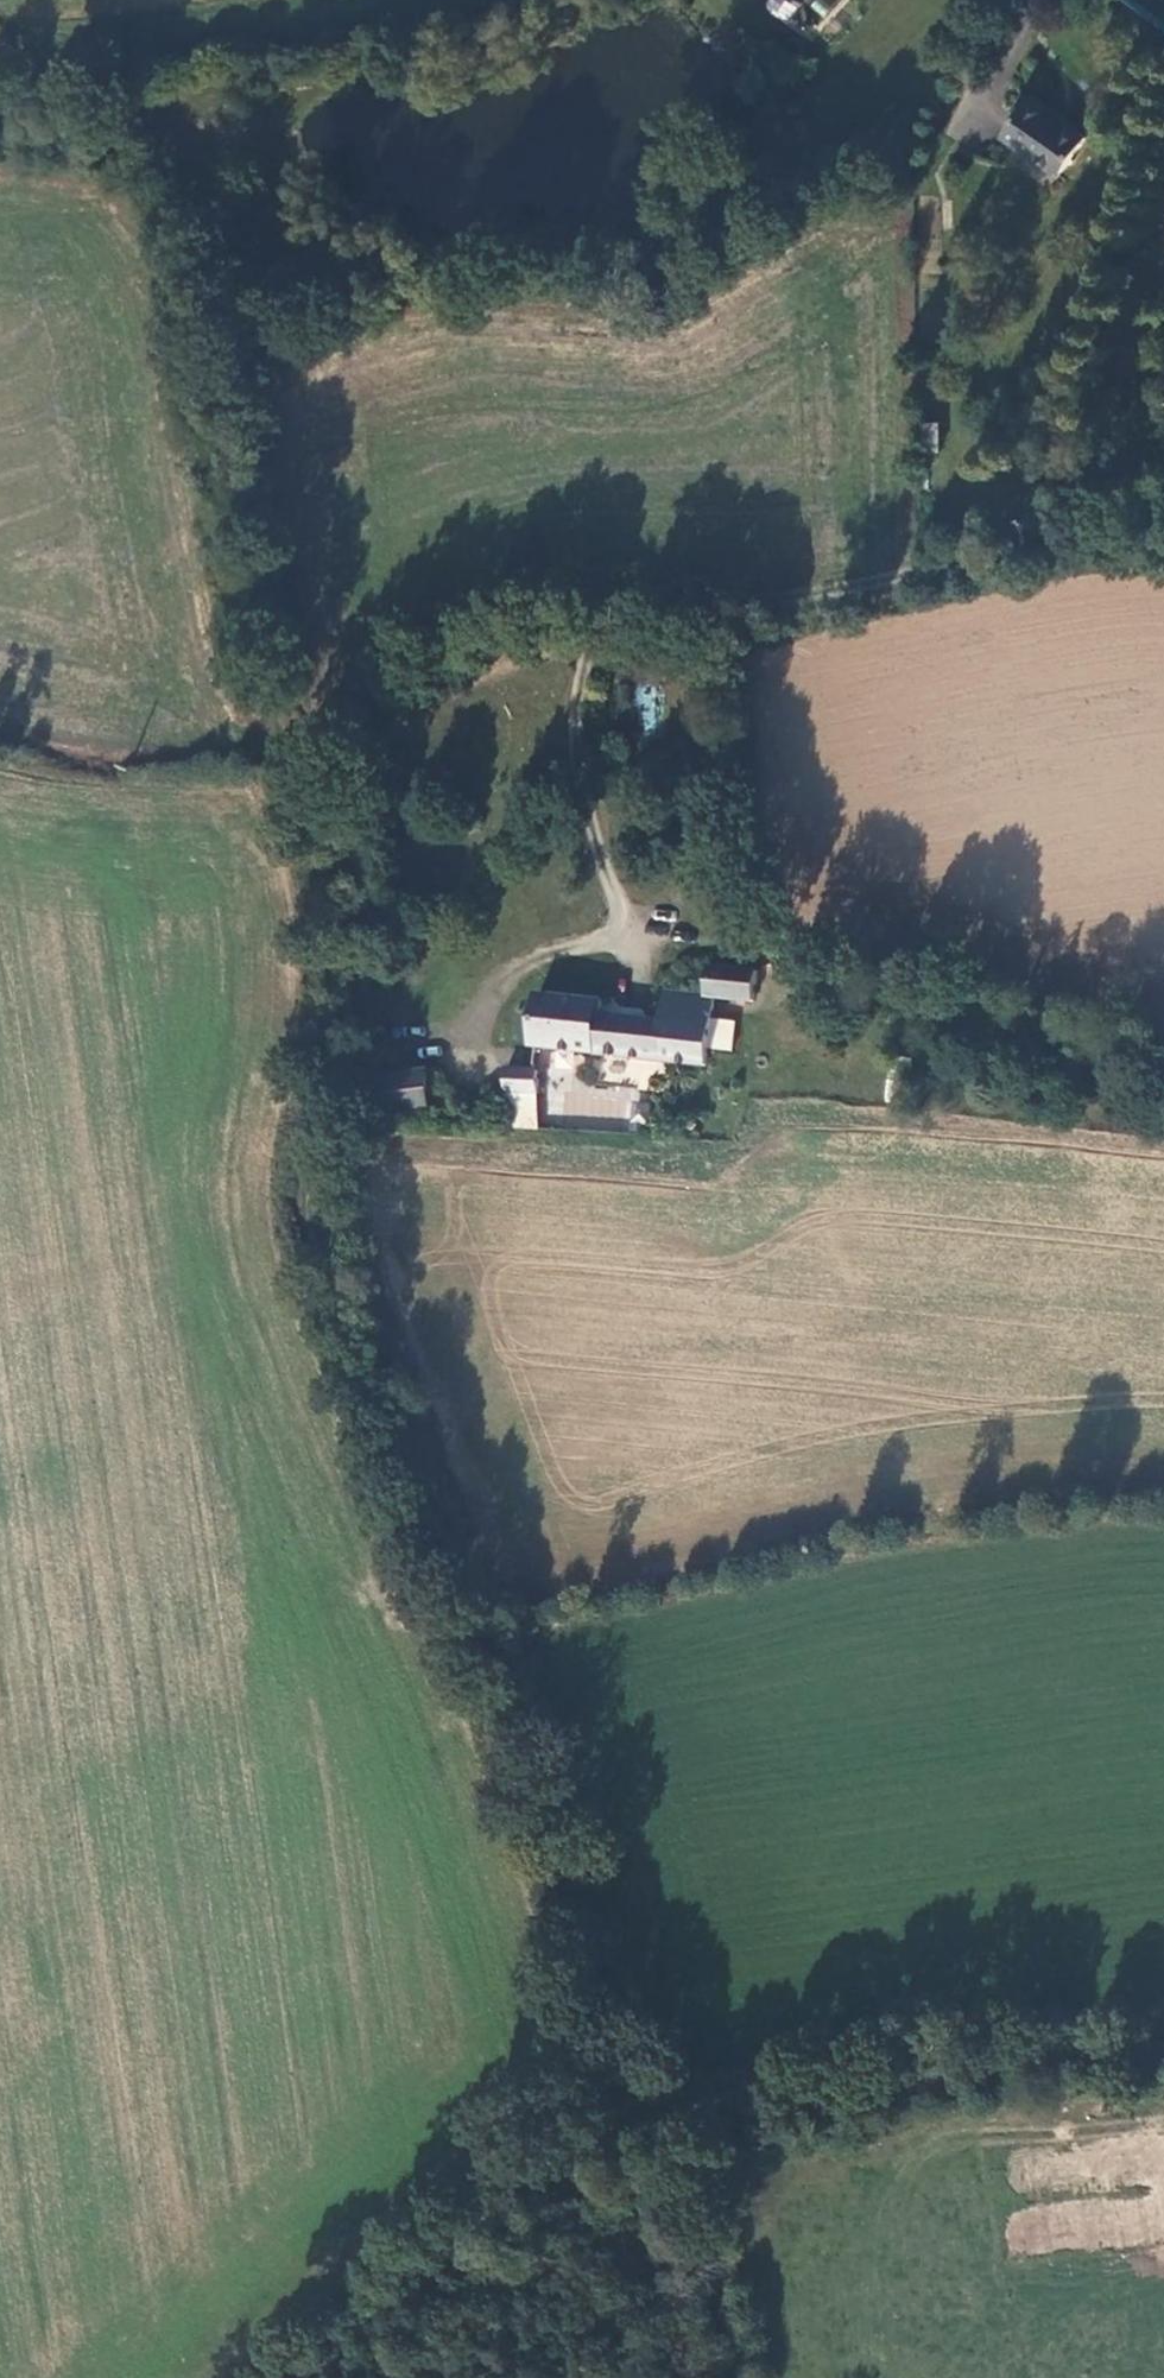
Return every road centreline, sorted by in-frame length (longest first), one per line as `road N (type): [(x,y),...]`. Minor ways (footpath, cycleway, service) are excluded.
road 1 (track): [(639,961),(607,881),(588,779),(600,640),(641,625),(831,625),(906,583),(1005,550),(1119,496),(1163,497)]

